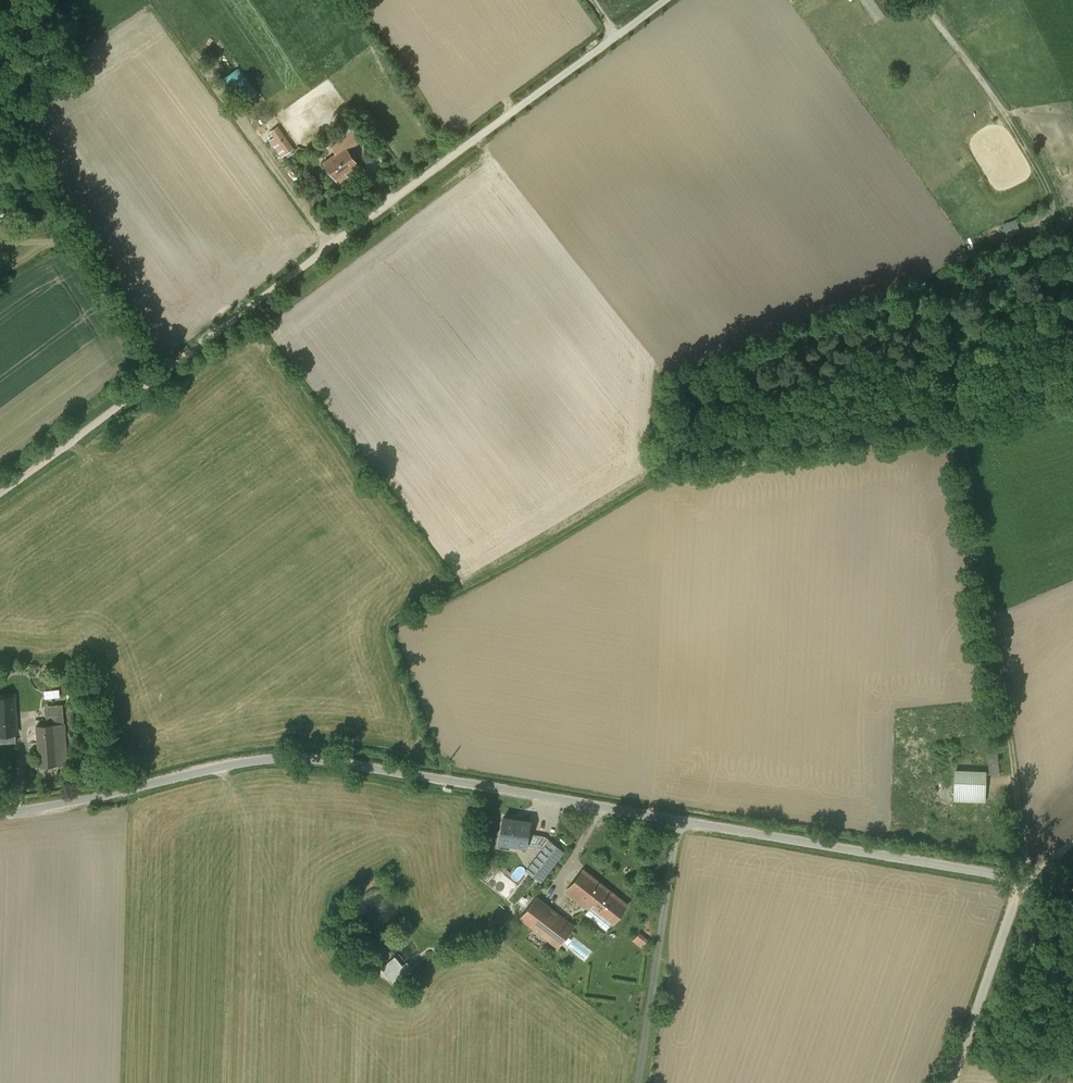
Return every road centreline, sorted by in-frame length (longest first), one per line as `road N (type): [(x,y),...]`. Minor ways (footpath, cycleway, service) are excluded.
road 1 (unclassified): [(1024,880),(291,759),(224,765),(0,814)]
road 2 (track): [(1024,880),(1026,838),(942,280),(947,266),(1042,230),(1052,199),(1005,112),(919,0)]
road 3 (unclassified): [(0,493),(665,0)]
road 4 (unclassified): [(952,1082),(1024,880)]

